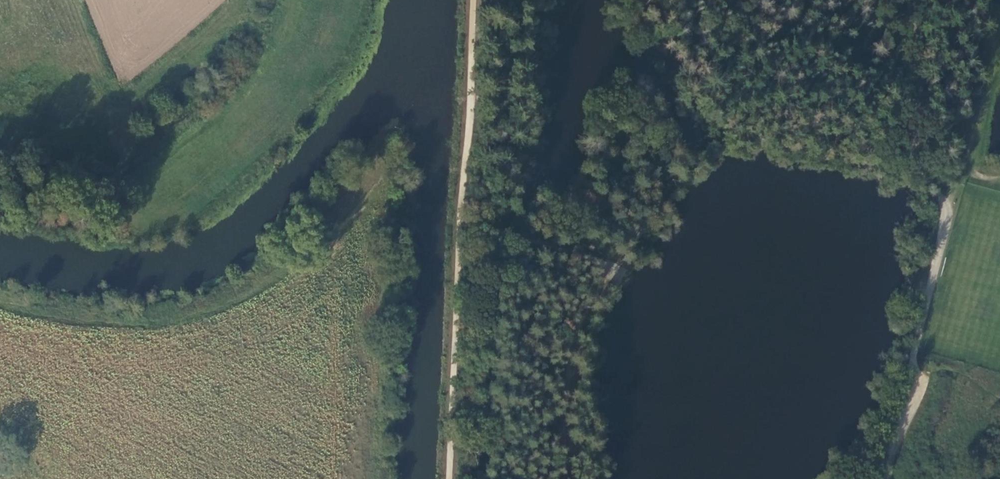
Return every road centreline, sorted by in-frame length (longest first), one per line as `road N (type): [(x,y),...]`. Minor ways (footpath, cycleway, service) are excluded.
road 1 (track): [(888,478),(925,378),(916,357),(946,232),(946,206),(921,133),(922,42),(911,0)]
road 2 (track): [(465,200),(613,241),(568,419),(563,478)]

